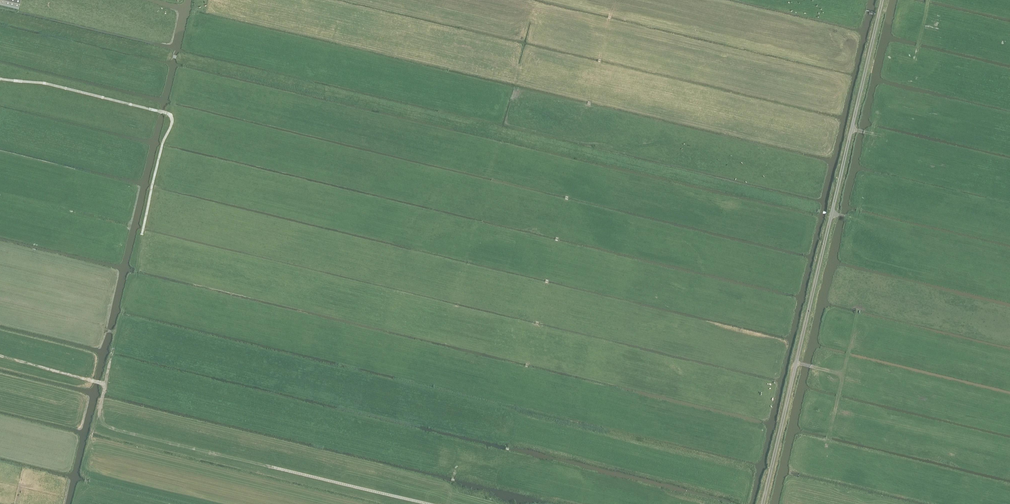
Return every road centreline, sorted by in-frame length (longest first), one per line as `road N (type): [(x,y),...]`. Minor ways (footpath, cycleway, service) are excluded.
road 1 (track): [(95,425),(427,503)]
road 2 (track): [(217,0),(269,22),(529,78)]
road 3 (track): [(118,333),(171,125),(167,113)]
road 4 (track): [(838,216),(970,276),(1009,286)]
road 5 (track): [(0,79),(167,113)]
road 6 (track): [(1009,173),(865,132)]

